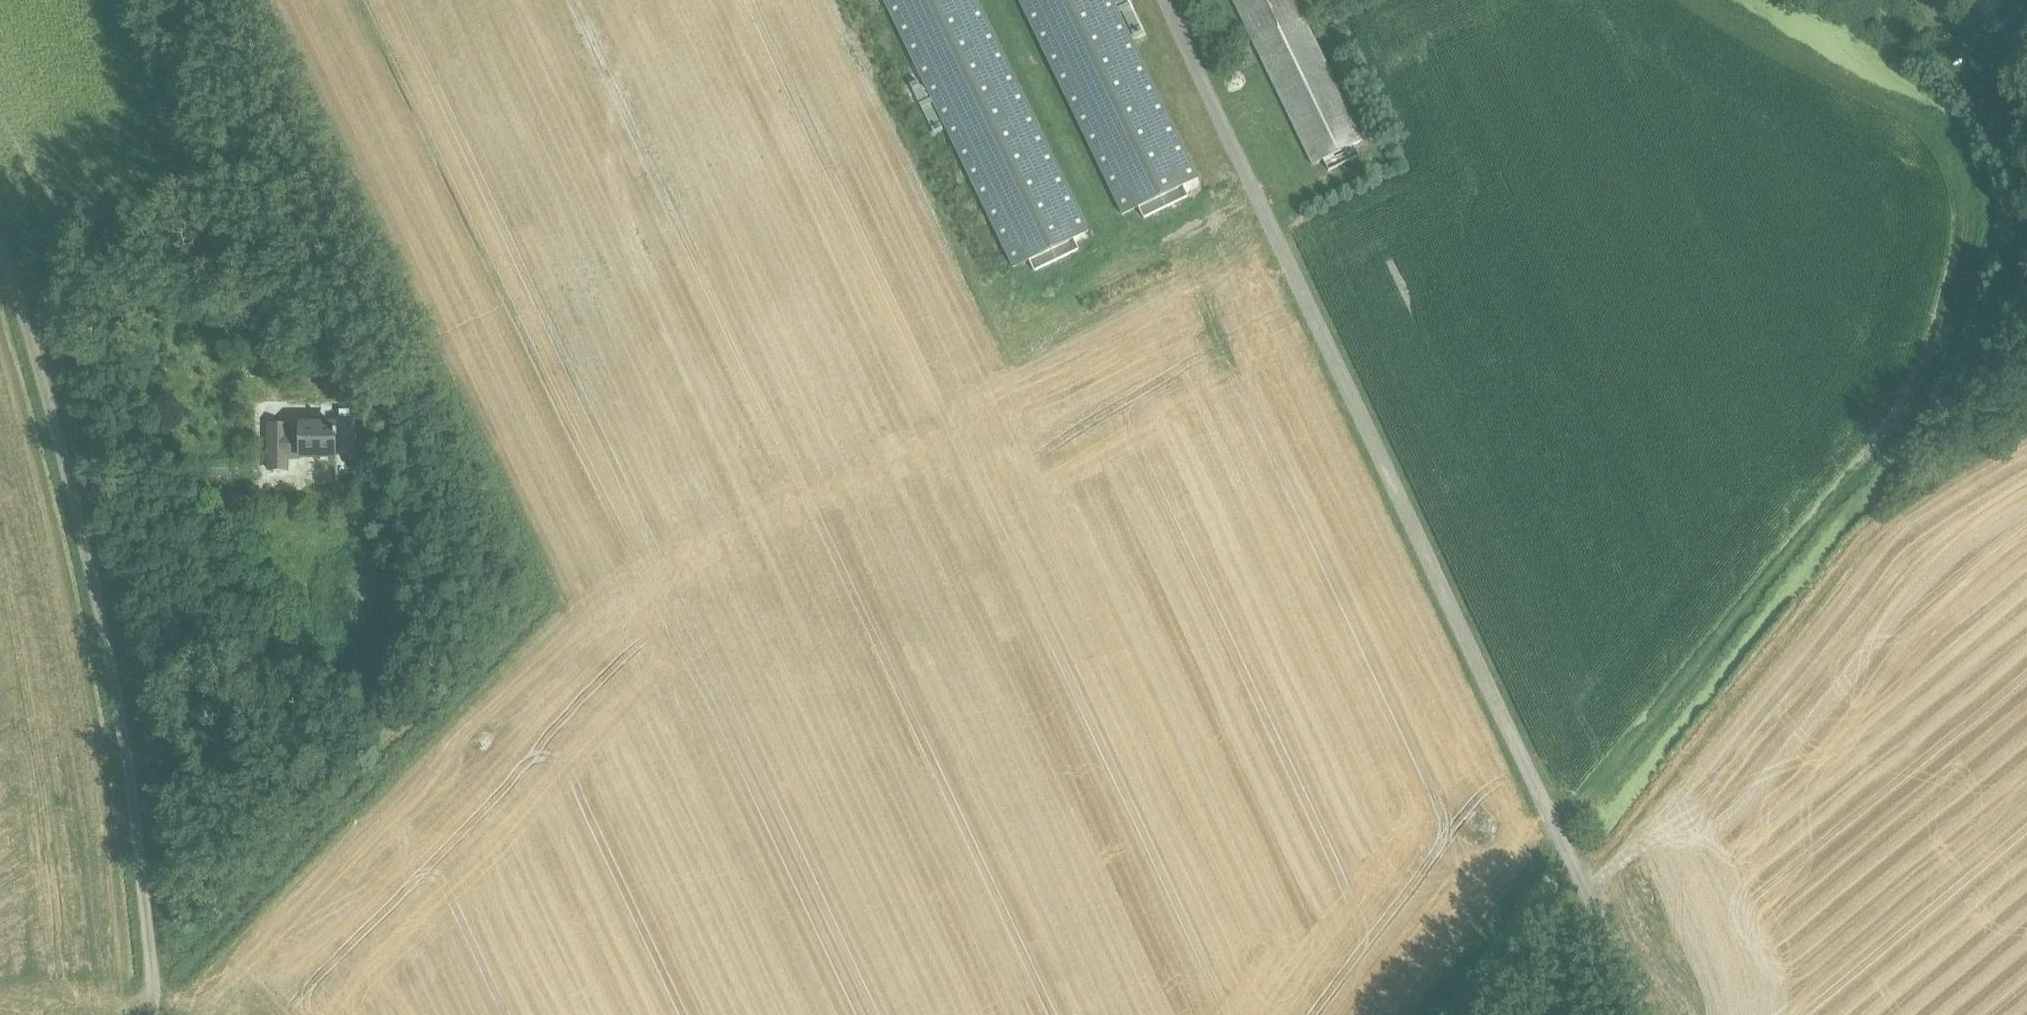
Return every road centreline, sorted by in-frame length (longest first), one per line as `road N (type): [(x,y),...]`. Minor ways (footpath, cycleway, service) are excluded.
road 1 (unclassified): [(1635,1014),(1568,856),(1162,0)]
road 2 (unclassified): [(152,1014),(114,669),(65,447),(0,244)]

